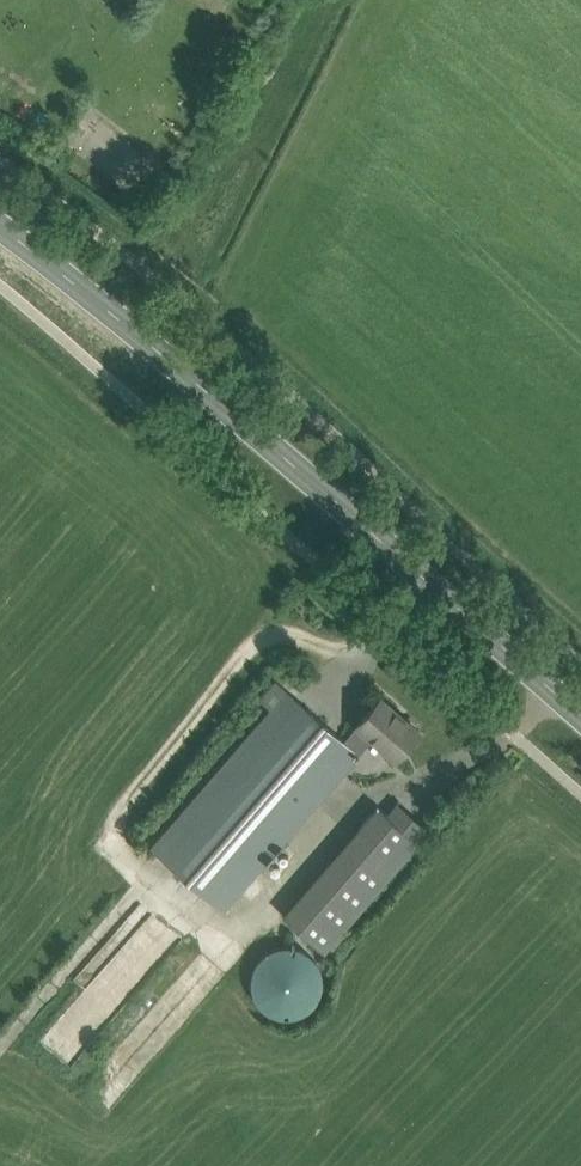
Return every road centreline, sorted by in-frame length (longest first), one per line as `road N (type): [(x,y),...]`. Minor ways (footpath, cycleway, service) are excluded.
road 1 (secondary): [(580,722),(0,229)]

